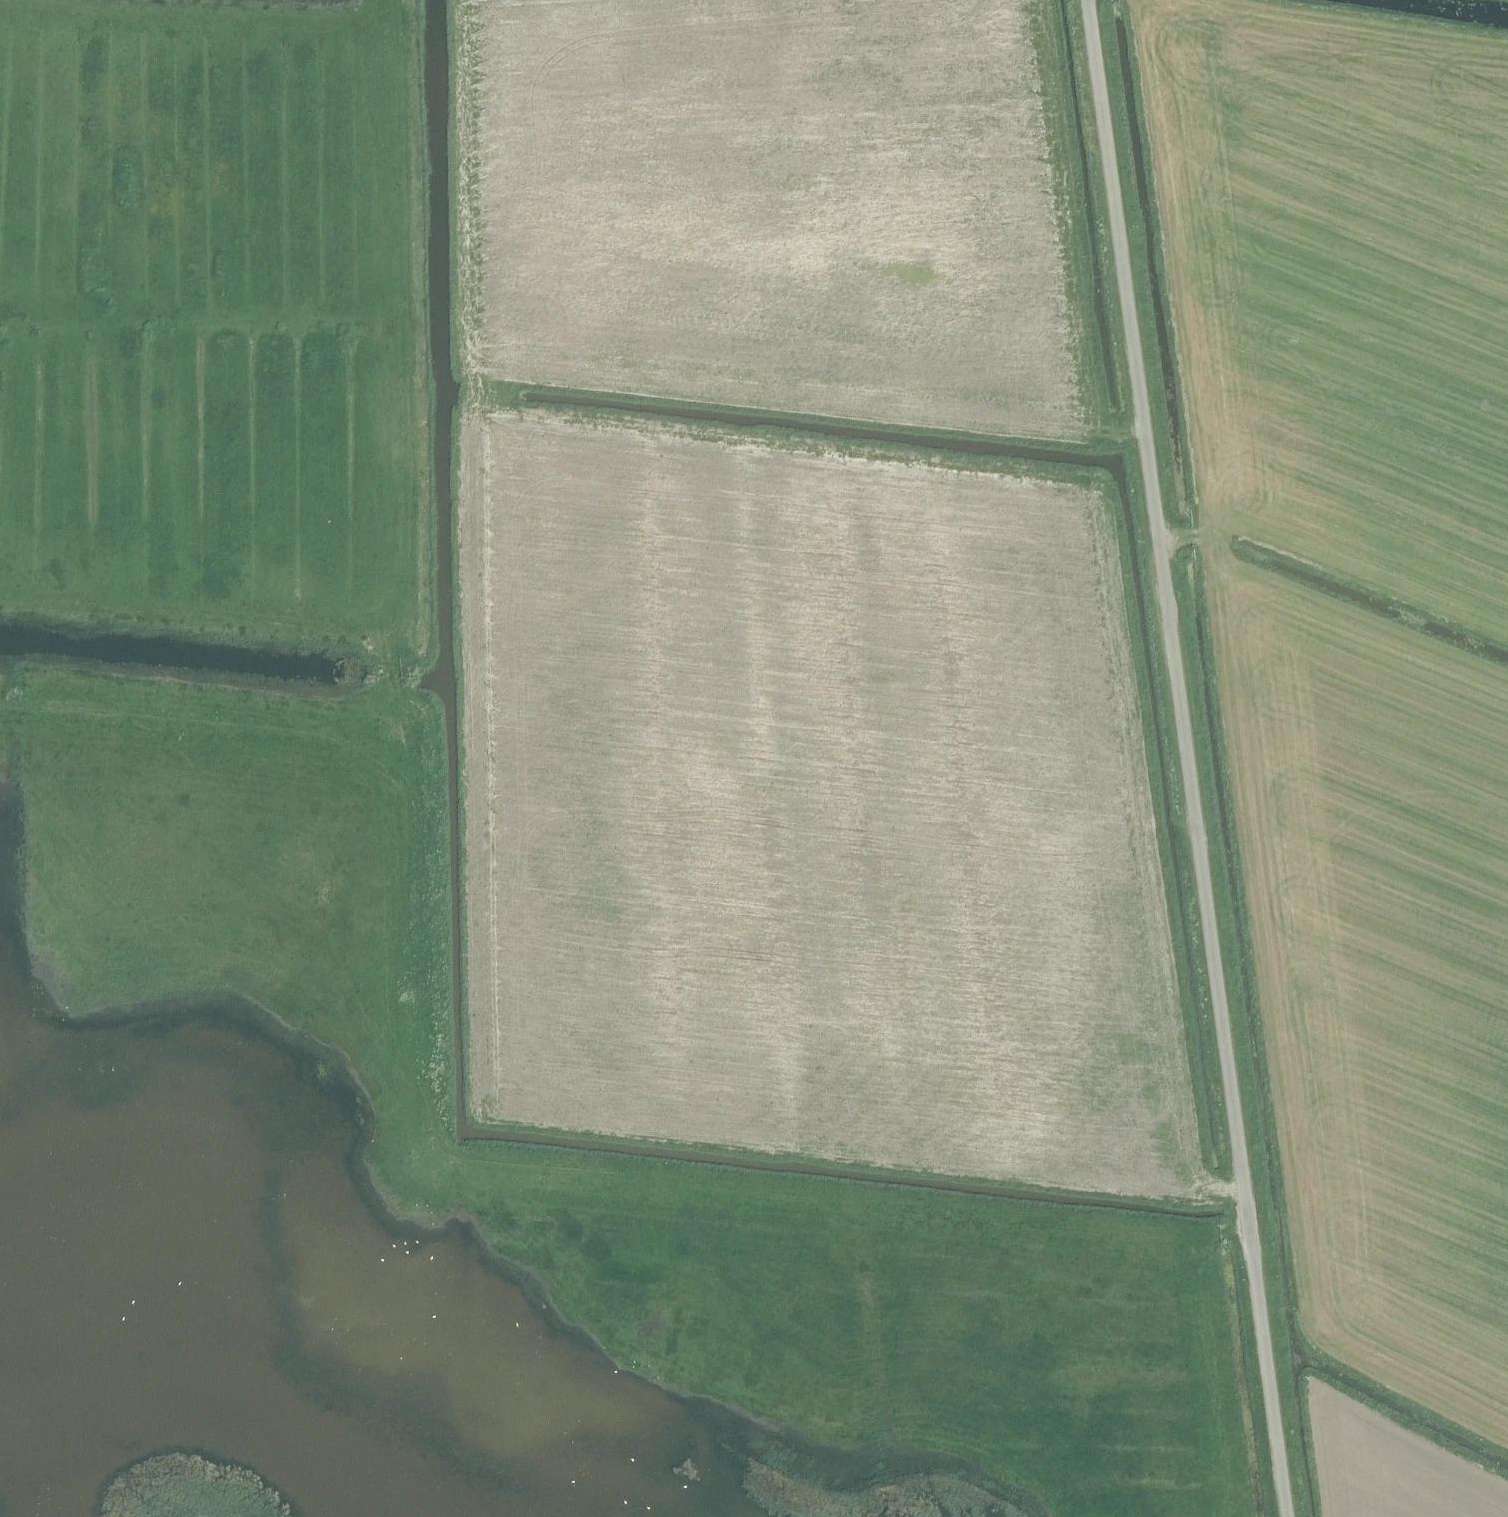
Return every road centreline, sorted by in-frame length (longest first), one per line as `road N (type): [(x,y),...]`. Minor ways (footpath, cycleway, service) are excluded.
road 1 (unclassified): [(1287,1516),(1087,0)]

